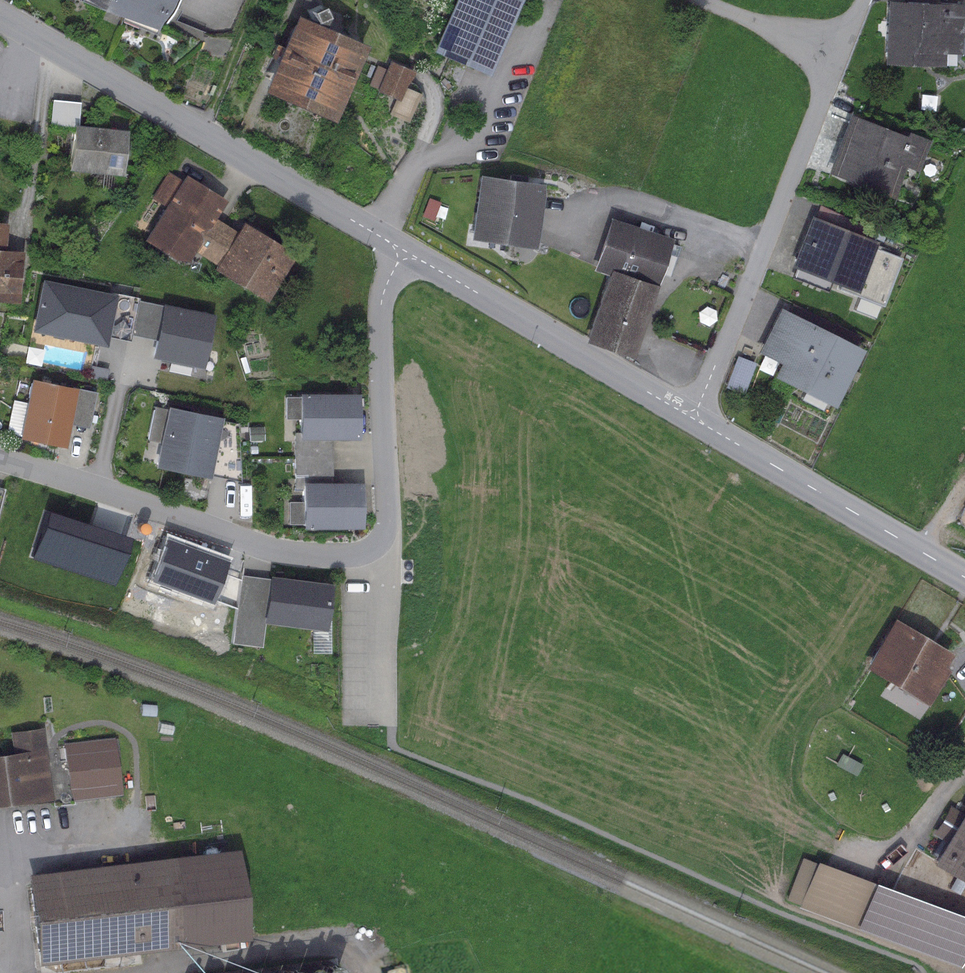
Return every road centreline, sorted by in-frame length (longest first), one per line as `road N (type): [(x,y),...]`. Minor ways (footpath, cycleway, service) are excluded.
road 1 (residential): [(406,251),(381,314),(390,517),(373,547),(333,557),(293,553),(0,458)]
road 2 (tertiary): [(964,578),(406,251)]
road 3 (tertiary): [(406,251),(0,15)]
road 4 (track): [(26,210),(52,45)]

